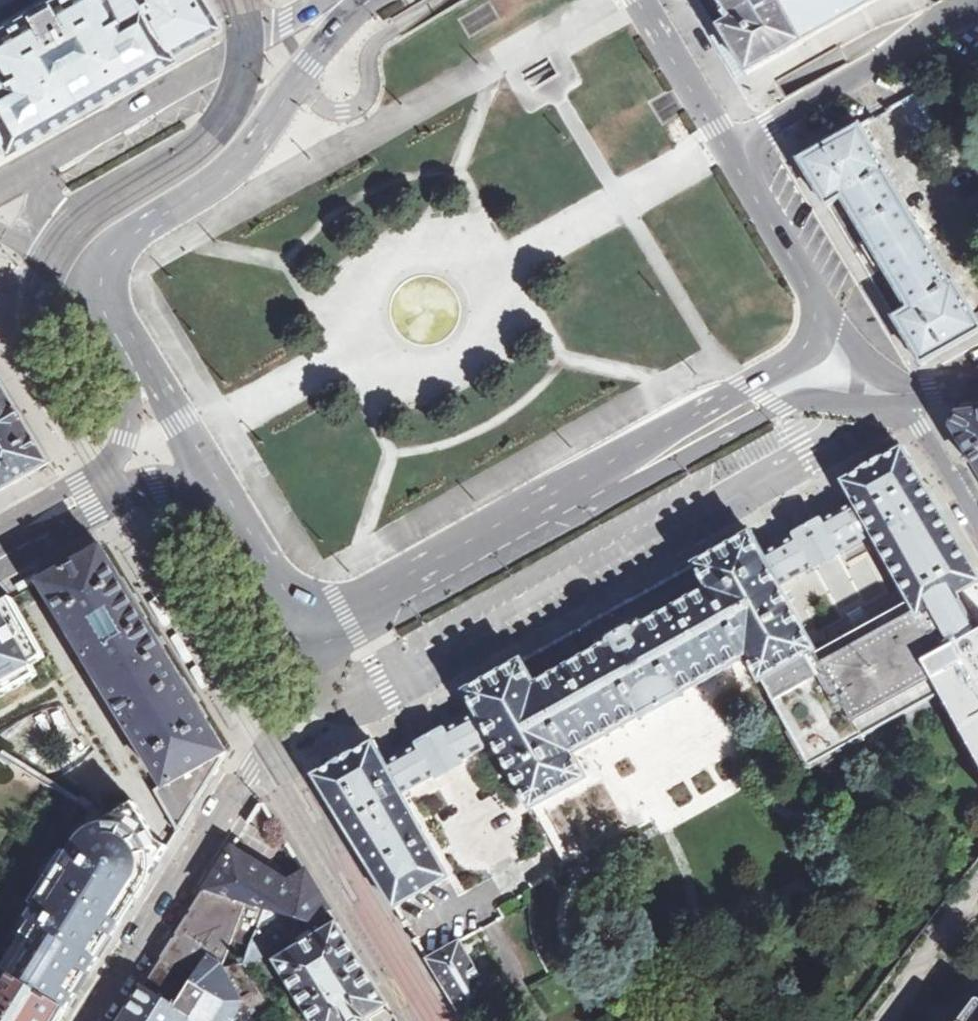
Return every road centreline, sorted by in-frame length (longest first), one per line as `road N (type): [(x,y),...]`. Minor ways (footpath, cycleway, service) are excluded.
road 1 (unclassified): [(343,0),(228,175),(111,252),(98,272),(99,299)]
road 2 (unclassified): [(585,498),(792,403),(911,398)]
road 3 (residential): [(267,743),(91,1020)]
road 4 (residential): [(335,0),(47,157)]
road 5 (residential): [(267,743),(438,1020)]
road 6 (unclassified): [(585,498),(643,446),(803,355),(821,332),(822,302)]
road 7 (unclassified): [(326,629),(585,498)]
road 8 (unclassified): [(730,146),(977,2)]
road 9 (unclassified): [(125,338),(131,405),(120,450),(67,489),(45,523)]
road 10 (unclassified): [(125,338),(222,499)]
road 11 (unclassified): [(45,523),(82,518),(153,483),(222,499)]
road 12 (unclassified): [(822,302),(730,146)]
road 13 (unclassified): [(222,499),(265,586),(297,620),(326,629)]
road 14 (unclassified): [(730,146),(646,0)]
road 15 (residential): [(911,398),(977,515)]
road 16 (unclassified): [(911,398),(822,302)]
road 17 (residential): [(326,629),(267,743)]

